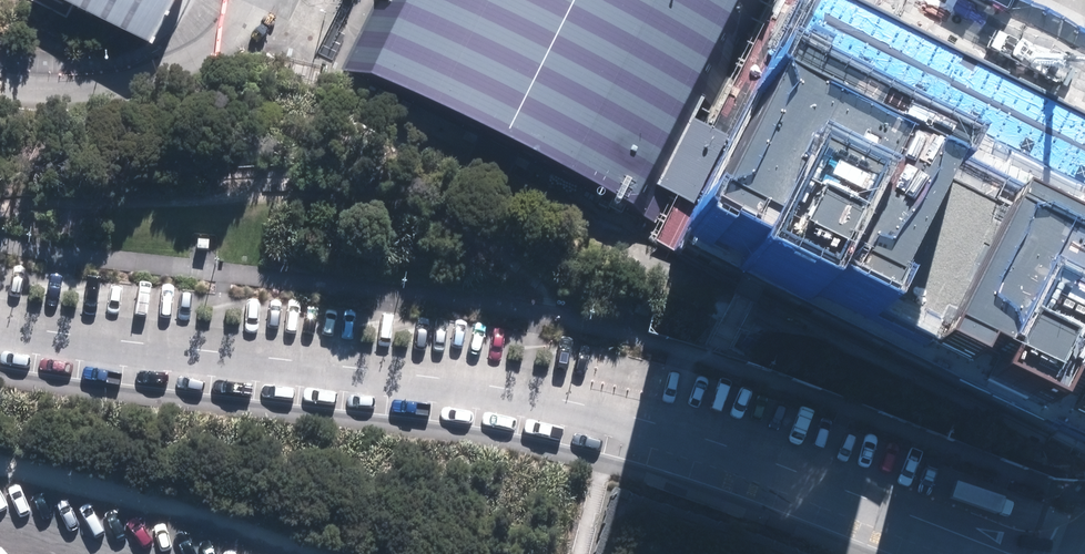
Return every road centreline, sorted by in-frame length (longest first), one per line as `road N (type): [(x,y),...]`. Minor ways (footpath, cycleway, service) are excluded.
road 1 (residential): [(0,319),(520,395),(629,420),(786,469),(1003,553)]
road 2 (residential): [(0,83),(55,86),(153,72),(227,38),(262,0)]
road 3 (residential): [(957,0),(1084,63)]

